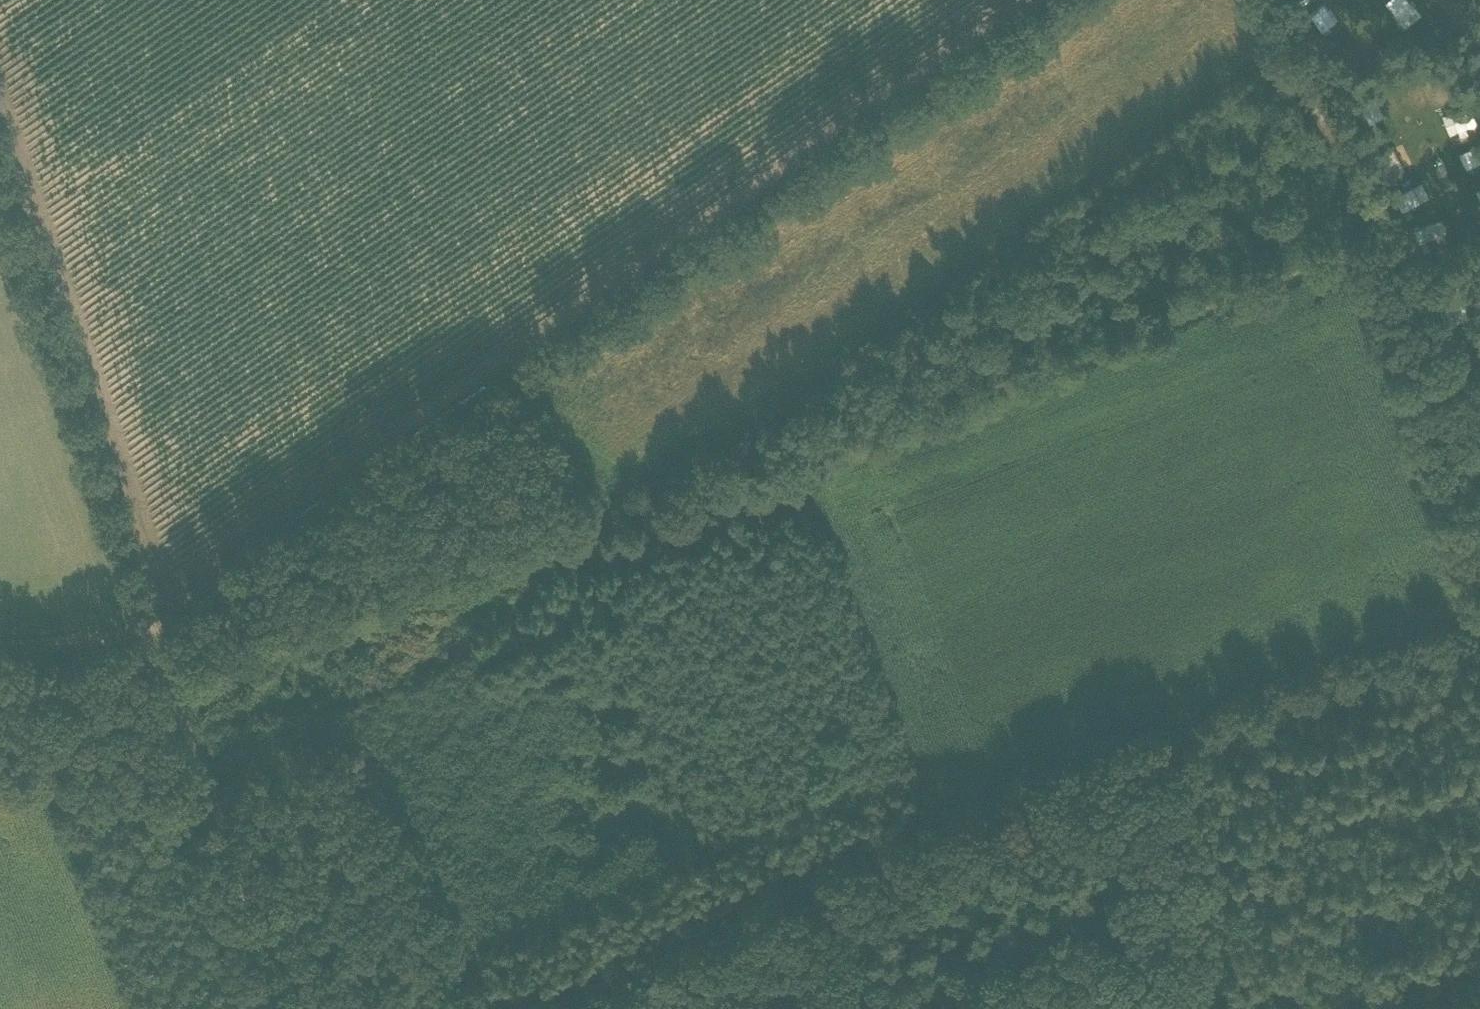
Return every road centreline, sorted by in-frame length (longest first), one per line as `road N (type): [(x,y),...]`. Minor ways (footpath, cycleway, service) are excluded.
road 1 (track): [(1479,551),(1298,88),(1244,0)]
road 2 (track): [(0,662),(156,654),(282,1008)]

